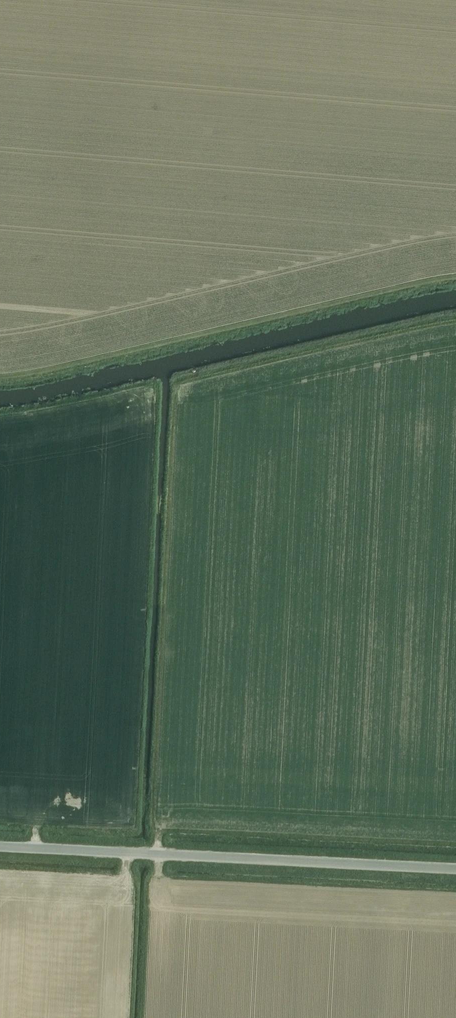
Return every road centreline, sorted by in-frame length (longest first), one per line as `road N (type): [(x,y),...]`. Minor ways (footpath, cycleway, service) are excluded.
road 1 (track): [(0,377),(455,277)]
road 2 (unclassified): [(455,868),(0,846)]

